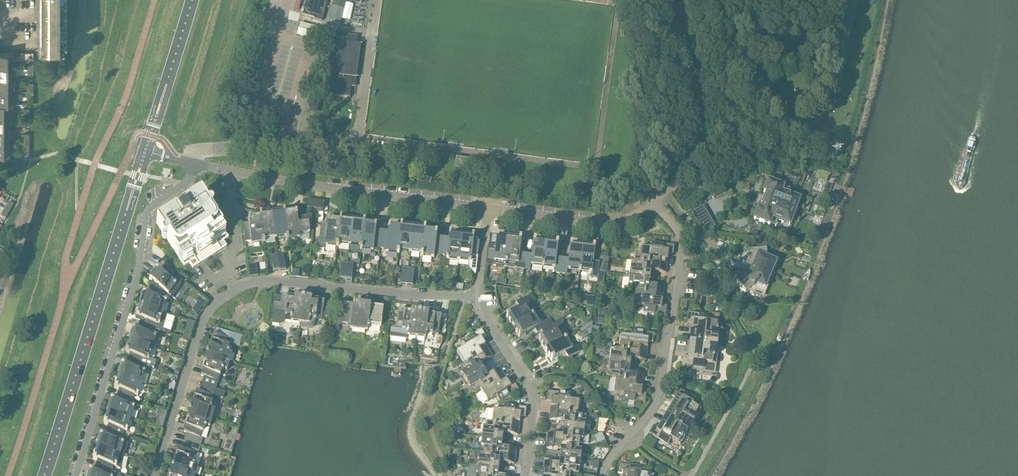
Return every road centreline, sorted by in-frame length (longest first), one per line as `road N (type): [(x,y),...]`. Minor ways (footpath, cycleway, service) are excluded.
road 1 (residential): [(155,475),(200,329),(232,292),(271,281),(478,299)]
road 2 (residential): [(75,475),(137,273),(146,212),(191,177),(193,163)]
road 3 (secondary): [(44,475),(146,152)]
road 4 (unclassified): [(489,210),(227,170)]
road 5 (residential): [(680,256),(661,393),(605,475)]
road 6 (unclassified): [(654,202),(703,140),(676,0)]
road 7 (residential): [(527,475),(533,387),(478,299)]
road 8 (unclassified): [(654,202),(613,223),(489,210)]
road 9 (secondary): [(146,152),(192,0)]
road 10 (residential): [(227,170),(238,243),(232,277),(222,284),(203,272)]

